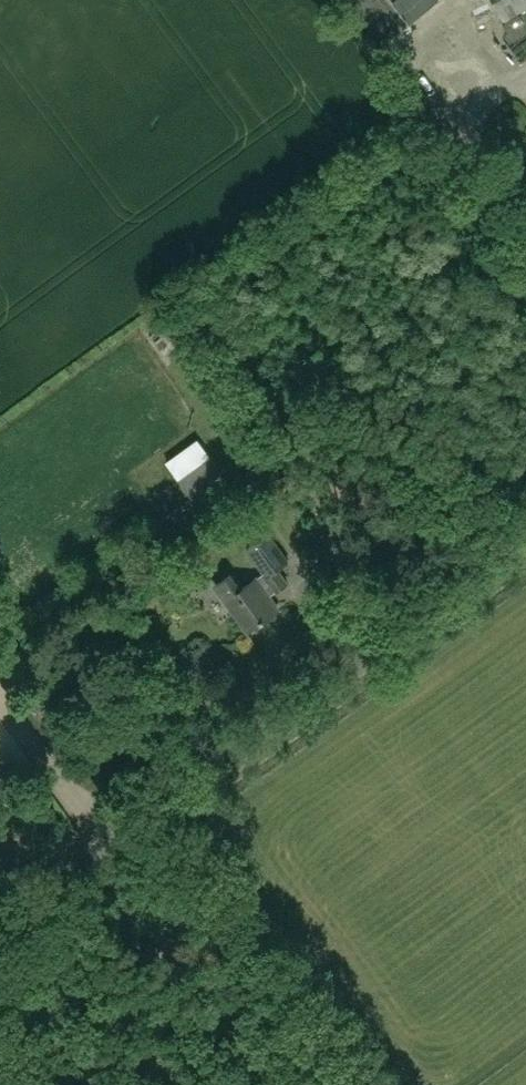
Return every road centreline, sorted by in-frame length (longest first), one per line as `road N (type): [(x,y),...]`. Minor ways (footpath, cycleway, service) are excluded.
road 1 (tertiary): [(0,924),(525,542)]
road 2 (track): [(93,1084),(0,958)]

